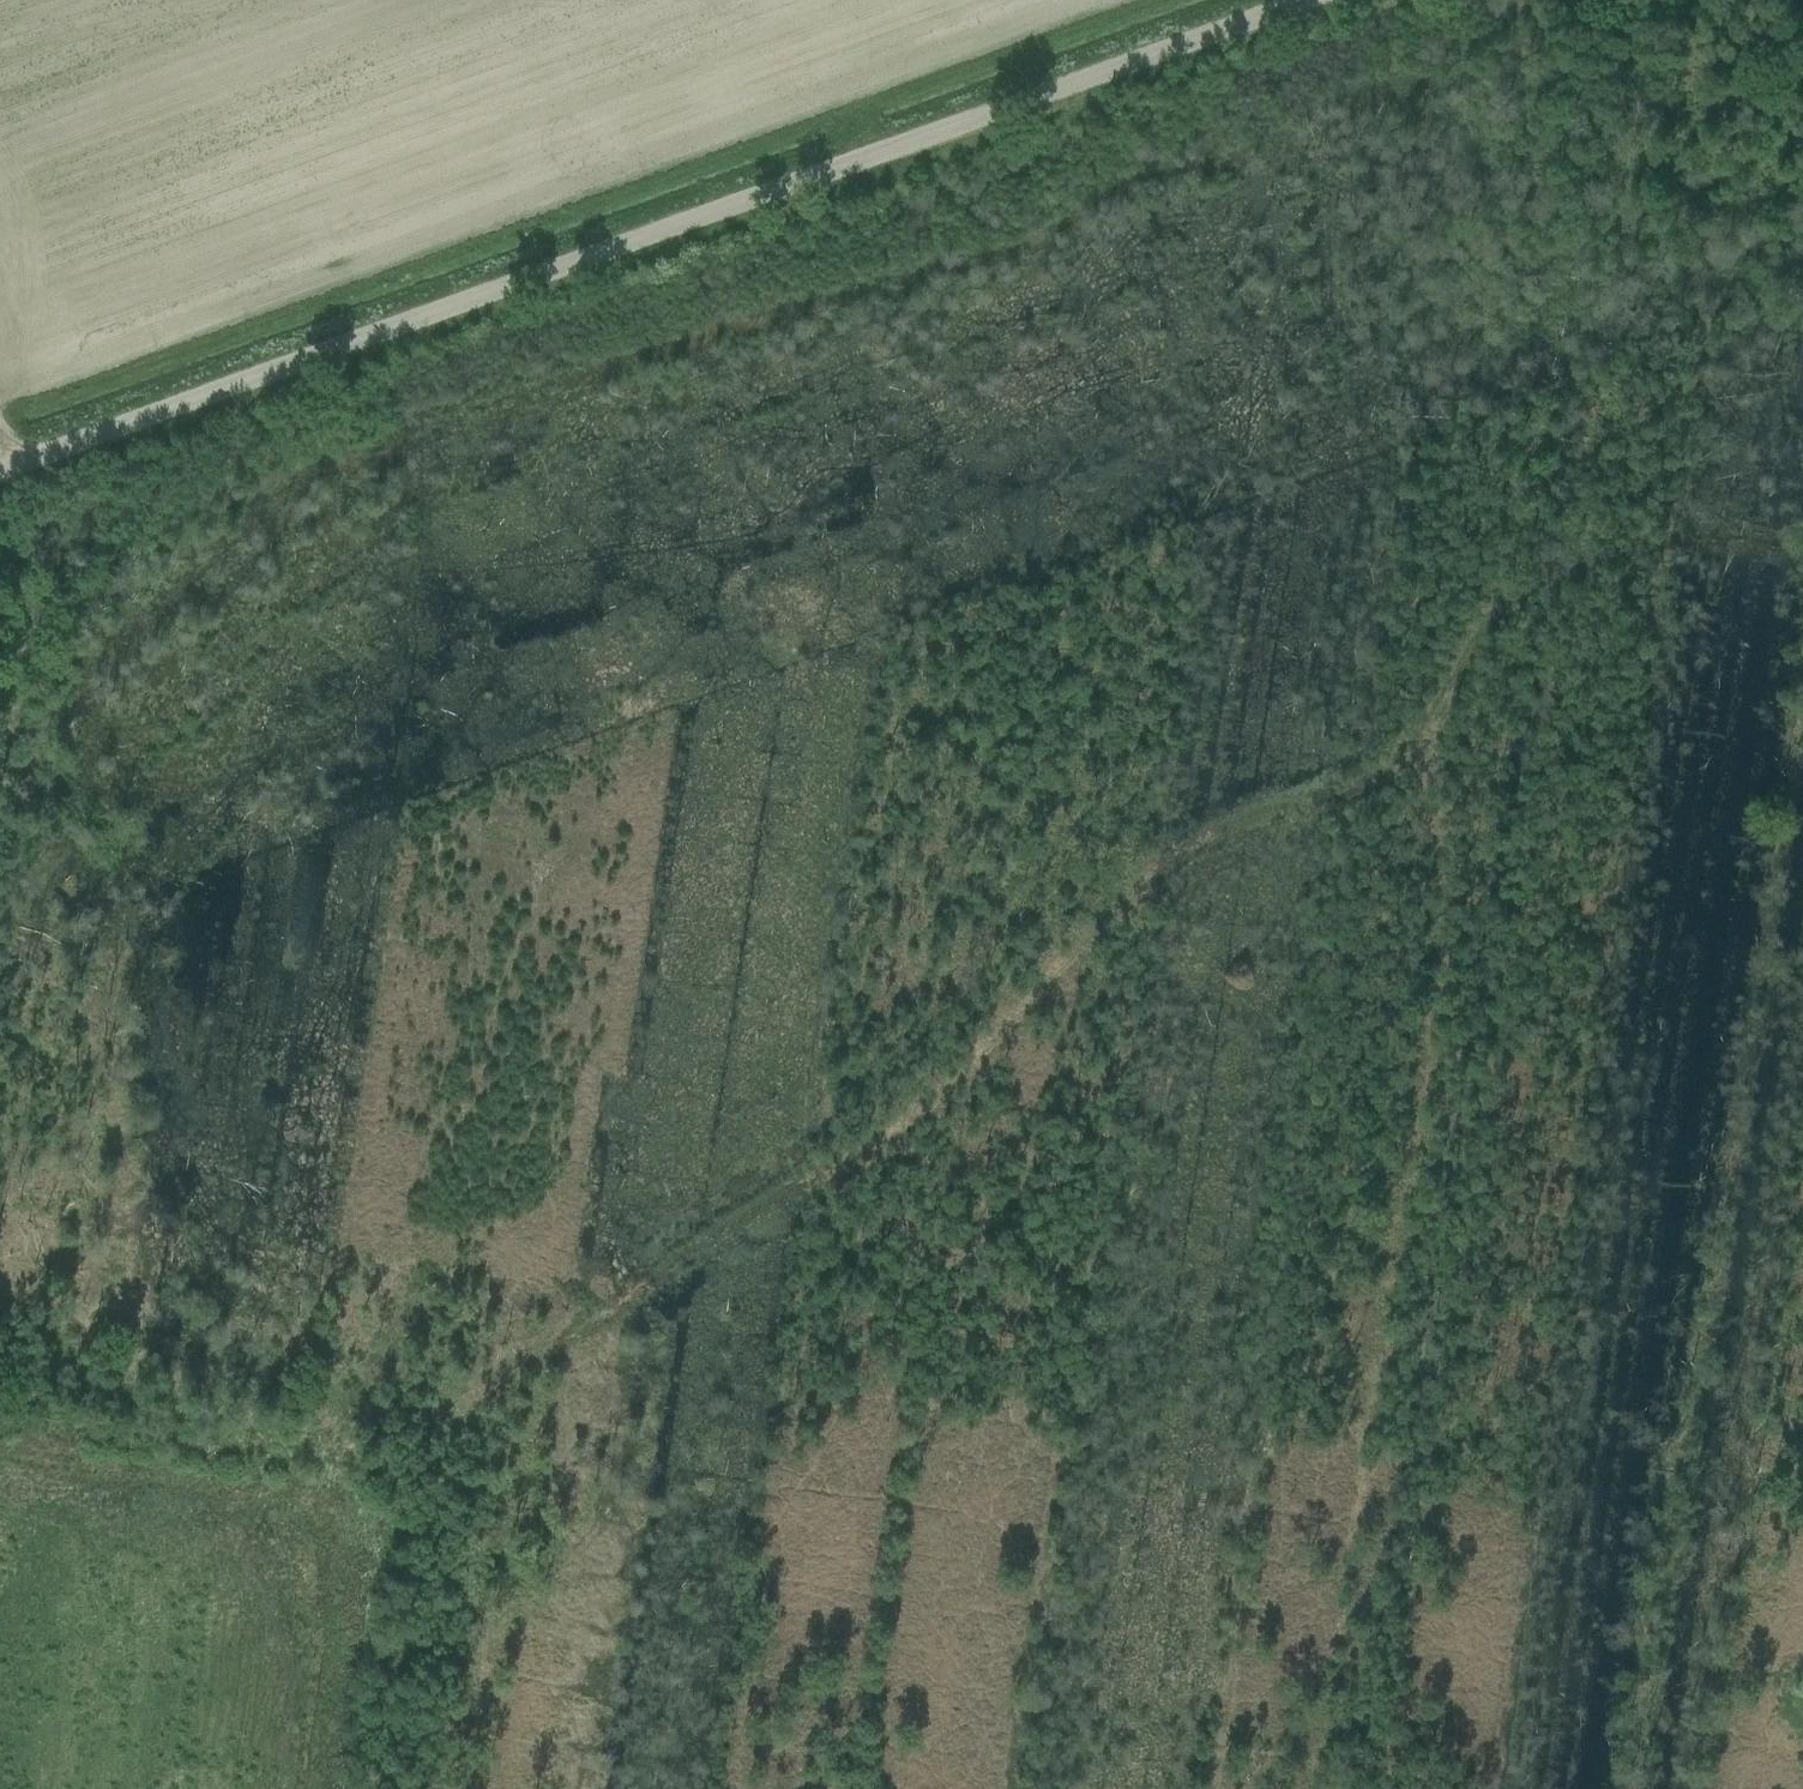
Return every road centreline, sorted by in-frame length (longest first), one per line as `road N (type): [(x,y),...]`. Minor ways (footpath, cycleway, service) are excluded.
road 1 (unclassified): [(0,473),(1332,0)]

